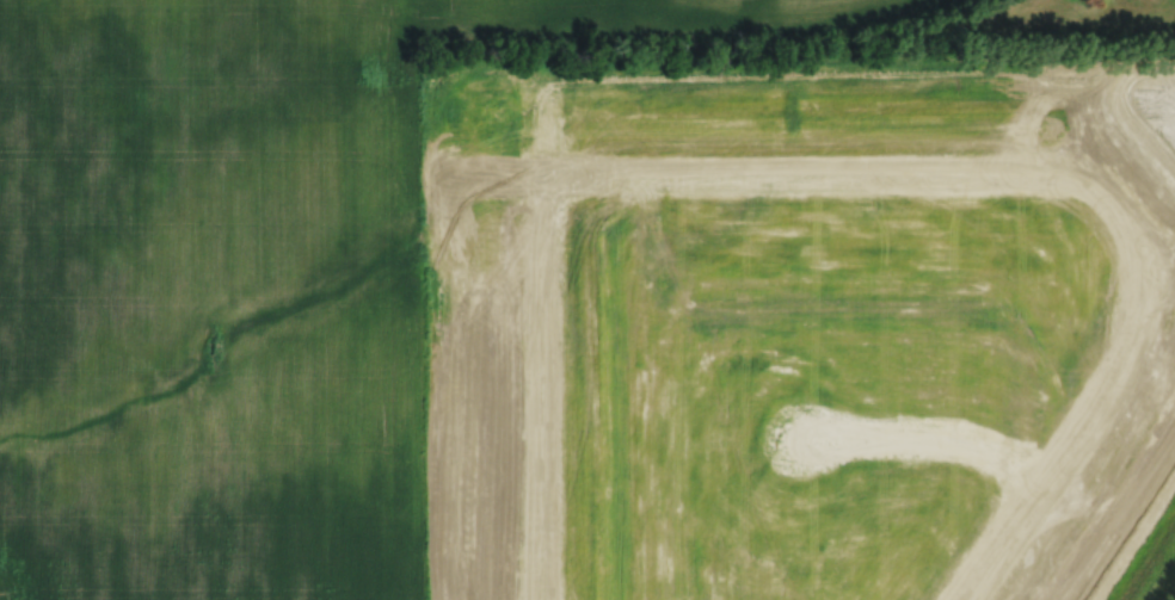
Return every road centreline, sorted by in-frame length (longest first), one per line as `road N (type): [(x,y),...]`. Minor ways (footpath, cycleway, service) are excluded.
road 1 (residential): [(429,173),(1036,172),(1094,186),(1115,204)]
road 2 (residential): [(540,78),(540,599)]
road 3 (residential): [(1115,204),(1138,247),(1142,279),(1127,345),(956,599)]
road 4 (residential): [(1039,477),(967,437),(805,435)]

